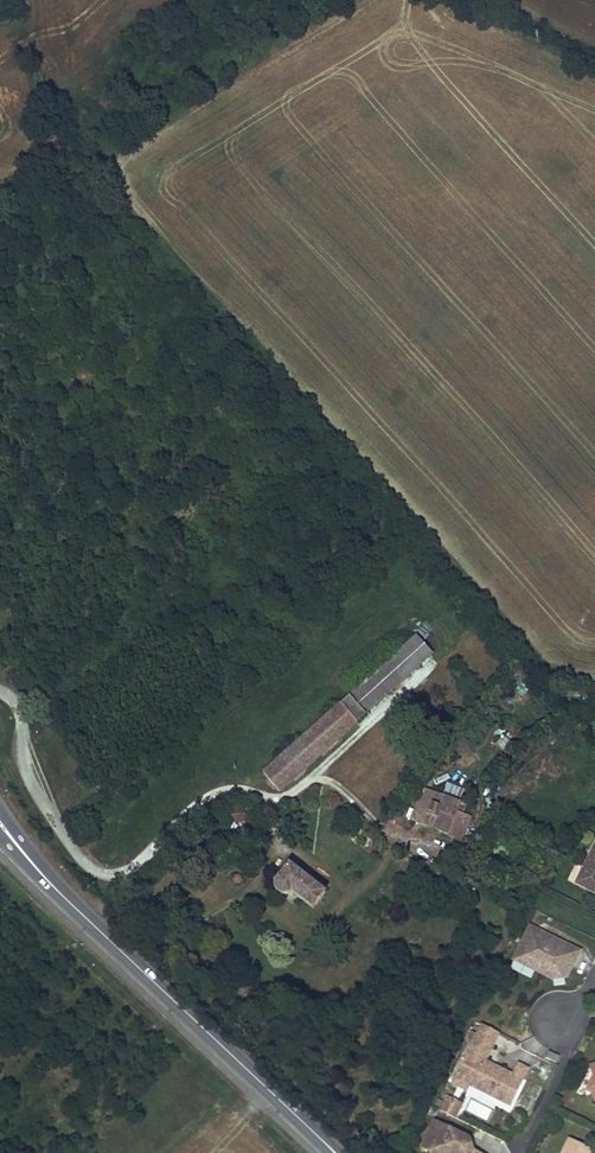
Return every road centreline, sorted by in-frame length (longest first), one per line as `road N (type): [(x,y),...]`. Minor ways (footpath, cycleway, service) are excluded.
road 1 (secondary): [(14,841),(332,1149)]
road 2 (residential): [(125,867),(174,912),(213,914),(244,899),(290,928),(306,928),(342,912),(390,852),(383,824)]
road 3 (residential): [(125,867),(224,789),(285,800),(321,780),(383,824)]
road 4 (residential): [(0,694),(21,711),(24,778),(88,868),(125,867)]

